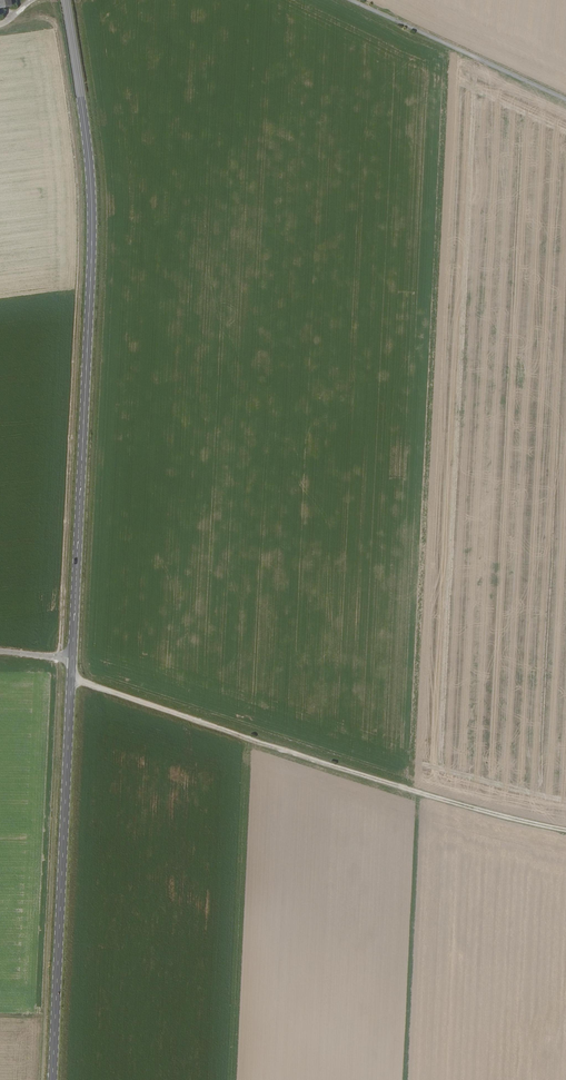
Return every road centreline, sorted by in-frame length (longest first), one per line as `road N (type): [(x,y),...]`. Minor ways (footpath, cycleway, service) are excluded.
road 1 (primary): [(52,1079),(92,233),(66,0)]
road 2 (track): [(565,831),(413,792),(71,679)]
road 3 (unclassified): [(565,99),(353,0)]

